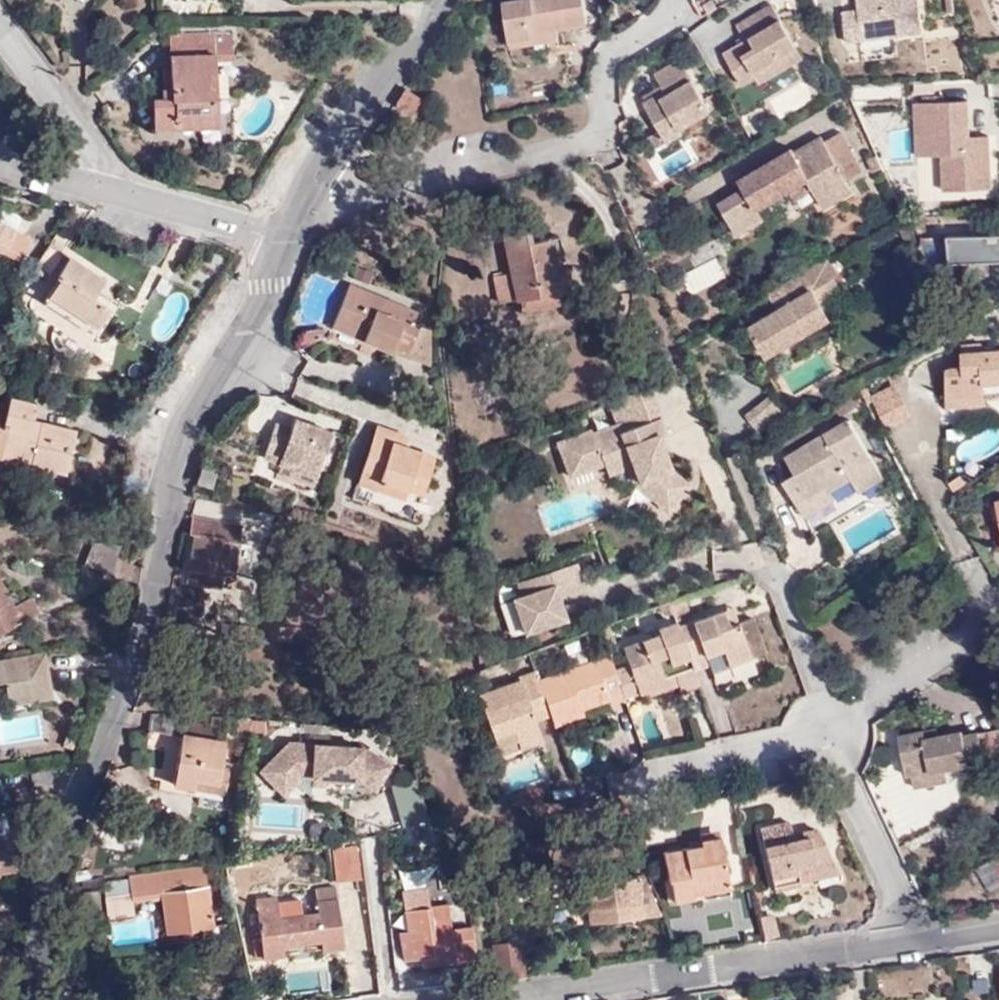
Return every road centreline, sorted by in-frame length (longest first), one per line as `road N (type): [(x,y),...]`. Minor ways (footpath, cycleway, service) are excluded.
road 1 (residential): [(34,999),(57,864),(112,733),(165,543),(179,452),(294,240)]
road 2 (residential): [(998,919),(532,986)]
road 3 (residential): [(294,240),(333,158),(442,0)]
road 4 (residential): [(117,193),(0,28)]
road 5 (residential): [(294,240),(117,193)]
road 6 (residential): [(117,193),(0,162)]

